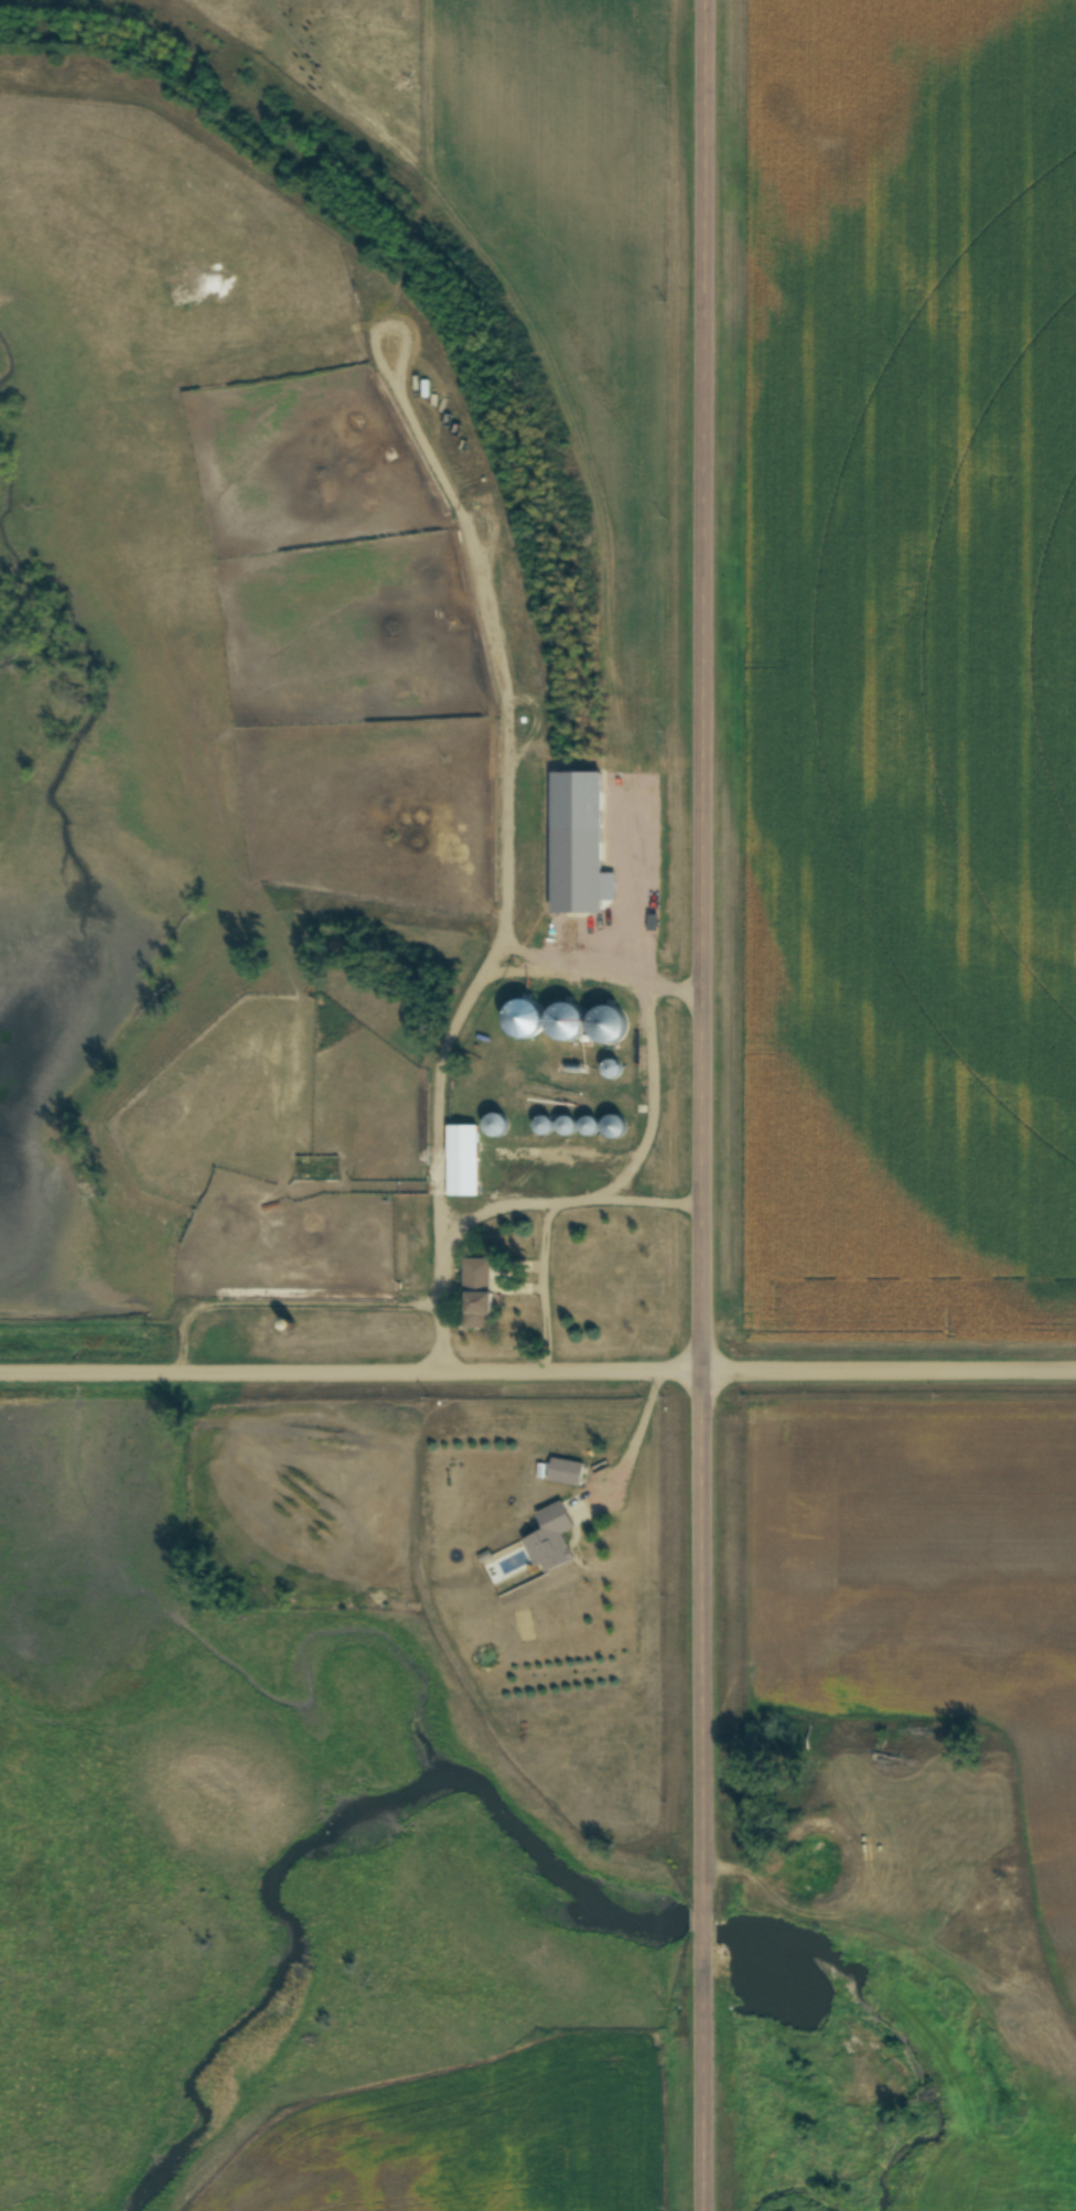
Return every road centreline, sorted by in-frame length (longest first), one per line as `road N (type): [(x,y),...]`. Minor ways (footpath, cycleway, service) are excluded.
road 1 (tertiary): [(702,2210),(707,0)]
road 2 (residential): [(1075,1370),(0,1372)]

